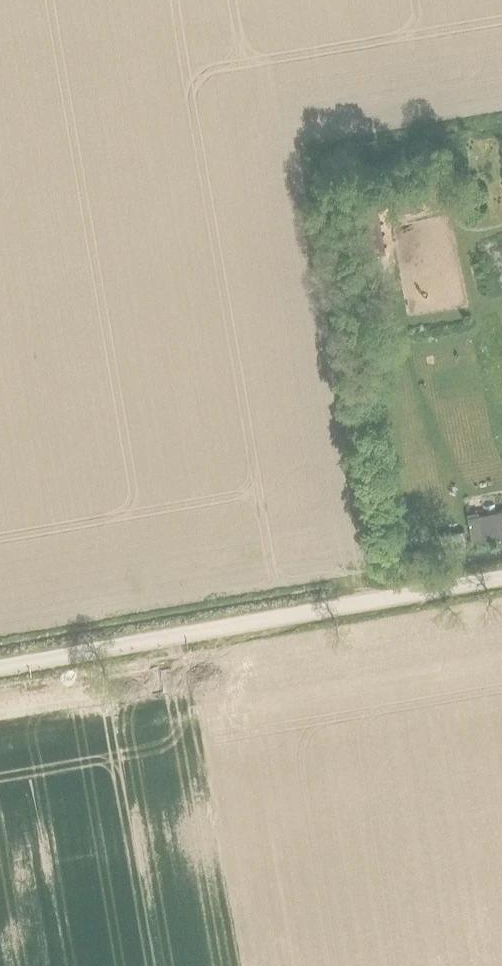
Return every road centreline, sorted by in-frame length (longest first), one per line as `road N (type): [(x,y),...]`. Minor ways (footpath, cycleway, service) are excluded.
road 1 (unclassified): [(0,671),(501,583)]

